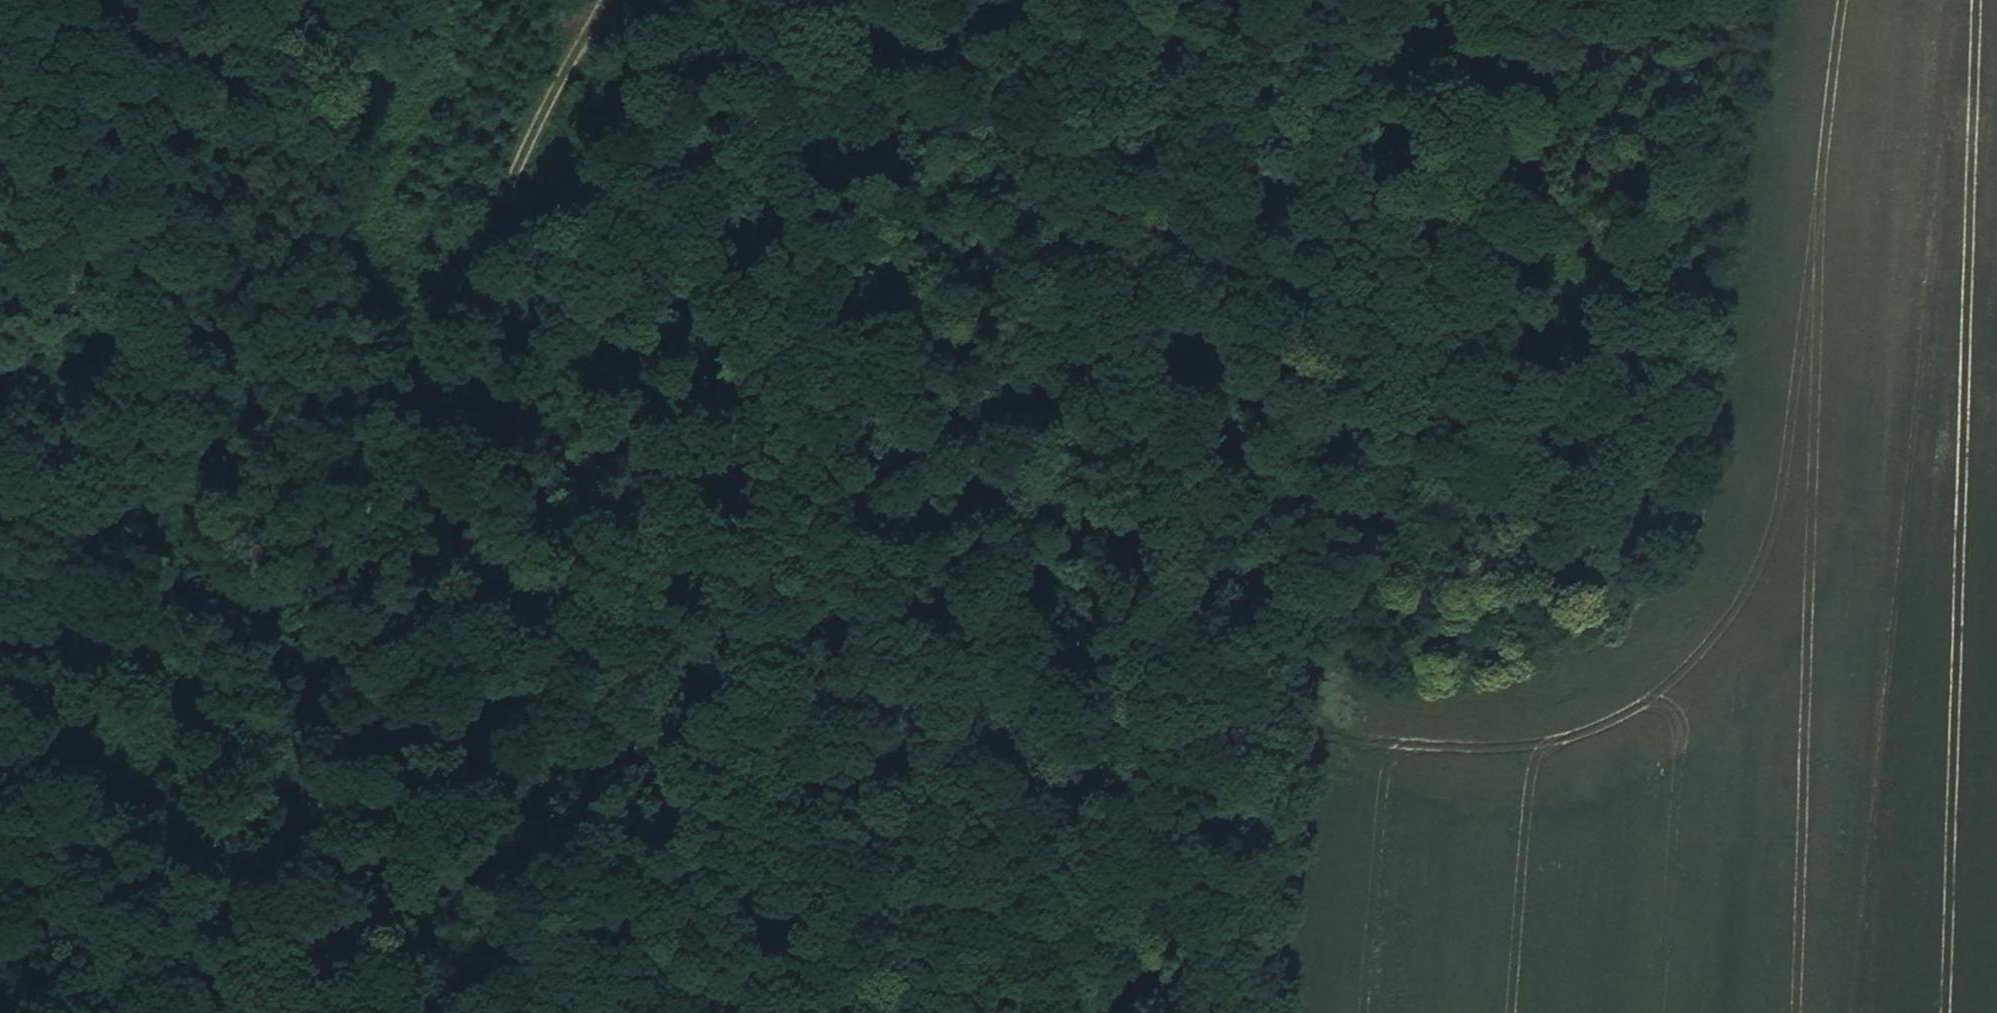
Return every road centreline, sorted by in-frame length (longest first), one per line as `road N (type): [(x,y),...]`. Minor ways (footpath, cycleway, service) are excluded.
road 1 (track): [(446,326),(559,73),(606,0)]

